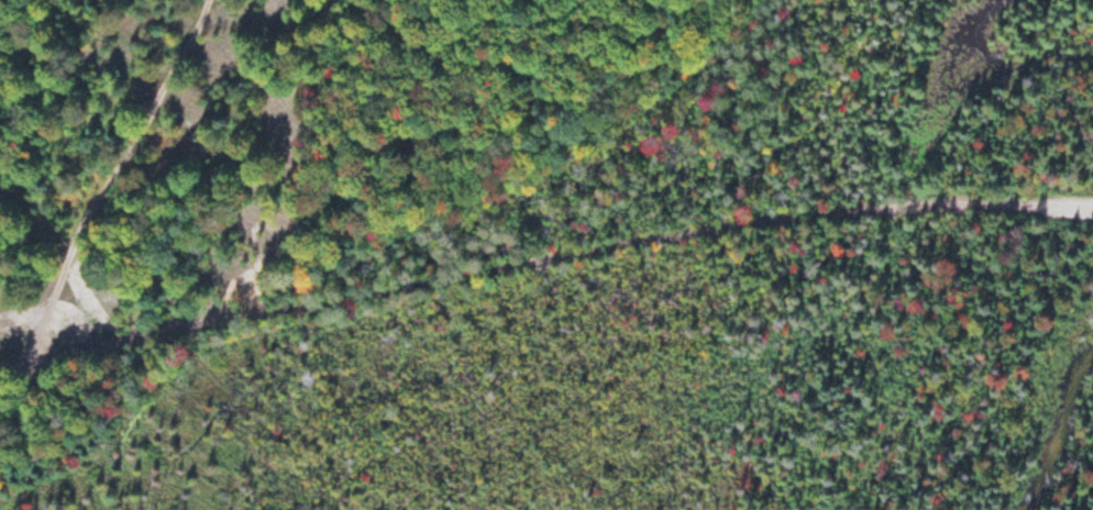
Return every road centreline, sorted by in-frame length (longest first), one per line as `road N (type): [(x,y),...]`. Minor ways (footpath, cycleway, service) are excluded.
road 1 (residential): [(1045,206),(839,208),(667,229),(276,298),(0,360)]
road 2 (track): [(23,354),(88,213),(208,0)]

